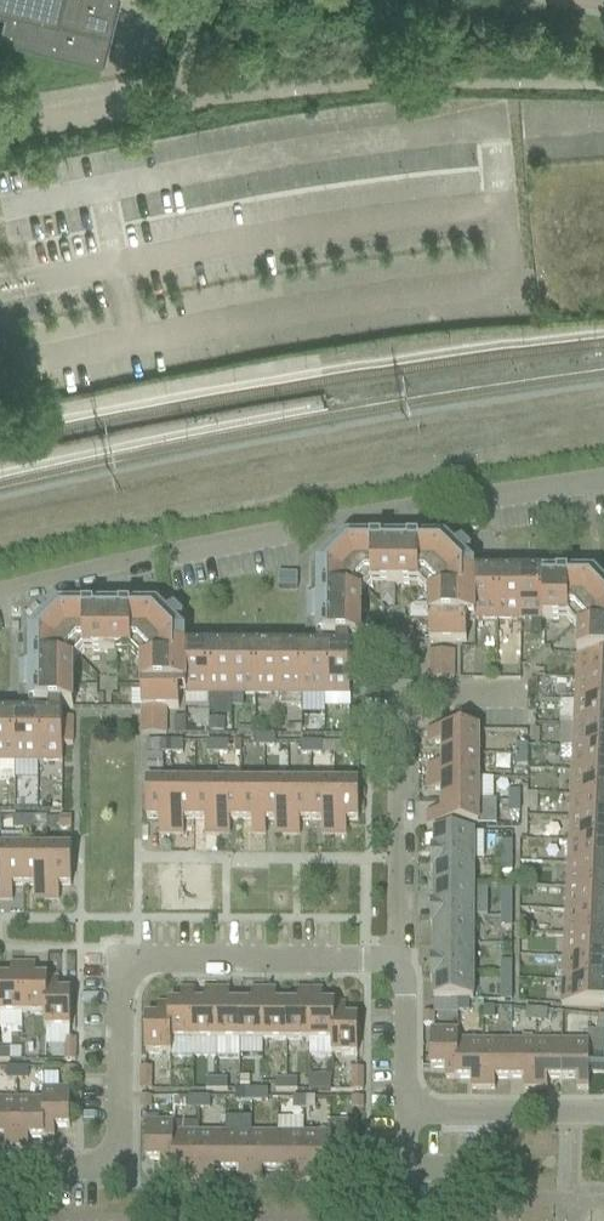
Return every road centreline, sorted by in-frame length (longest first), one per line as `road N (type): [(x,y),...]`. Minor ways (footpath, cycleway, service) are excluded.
road 1 (residential): [(0,593),(480,494),(603,482)]
road 2 (residential): [(395,962),(121,957),(113,1142),(105,1161),(0,1166)]
road 3 (residential): [(395,962),(401,697),(525,692)]
road 4 (residential): [(603,1118),(425,1113),(406,1077),(405,983),(395,962)]
road 5 (unclassified): [(0,128),(174,104)]

